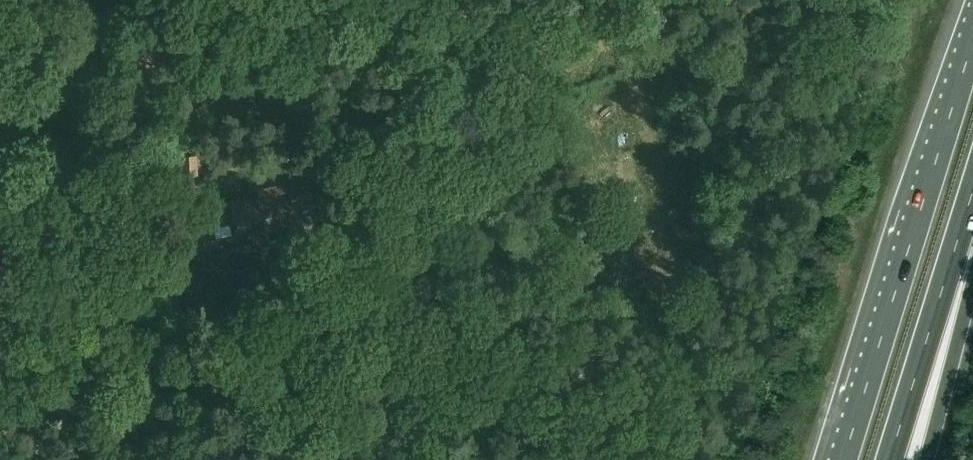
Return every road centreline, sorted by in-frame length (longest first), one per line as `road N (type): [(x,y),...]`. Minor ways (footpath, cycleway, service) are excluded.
road 1 (track): [(674,459),(845,0)]
road 2 (motorway): [(972,45),(845,459)]
road 3 (track): [(418,230),(526,68),(626,0)]
road 4 (motorway): [(891,459),(972,198)]
road 5 (track): [(418,230),(442,303),(530,459)]
road 6 (motorway): [(926,459),(965,313),(972,237)]
road 7 (track): [(0,88),(75,45),(125,0)]

